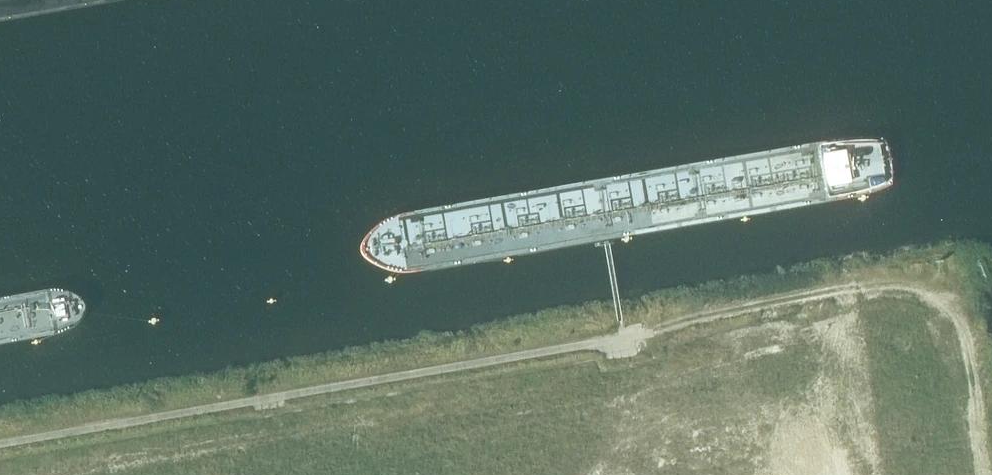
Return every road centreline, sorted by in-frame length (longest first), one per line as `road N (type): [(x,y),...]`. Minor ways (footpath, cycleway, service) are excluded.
road 1 (track): [(988,474),(972,332),(954,286),(896,284),(0,440)]

